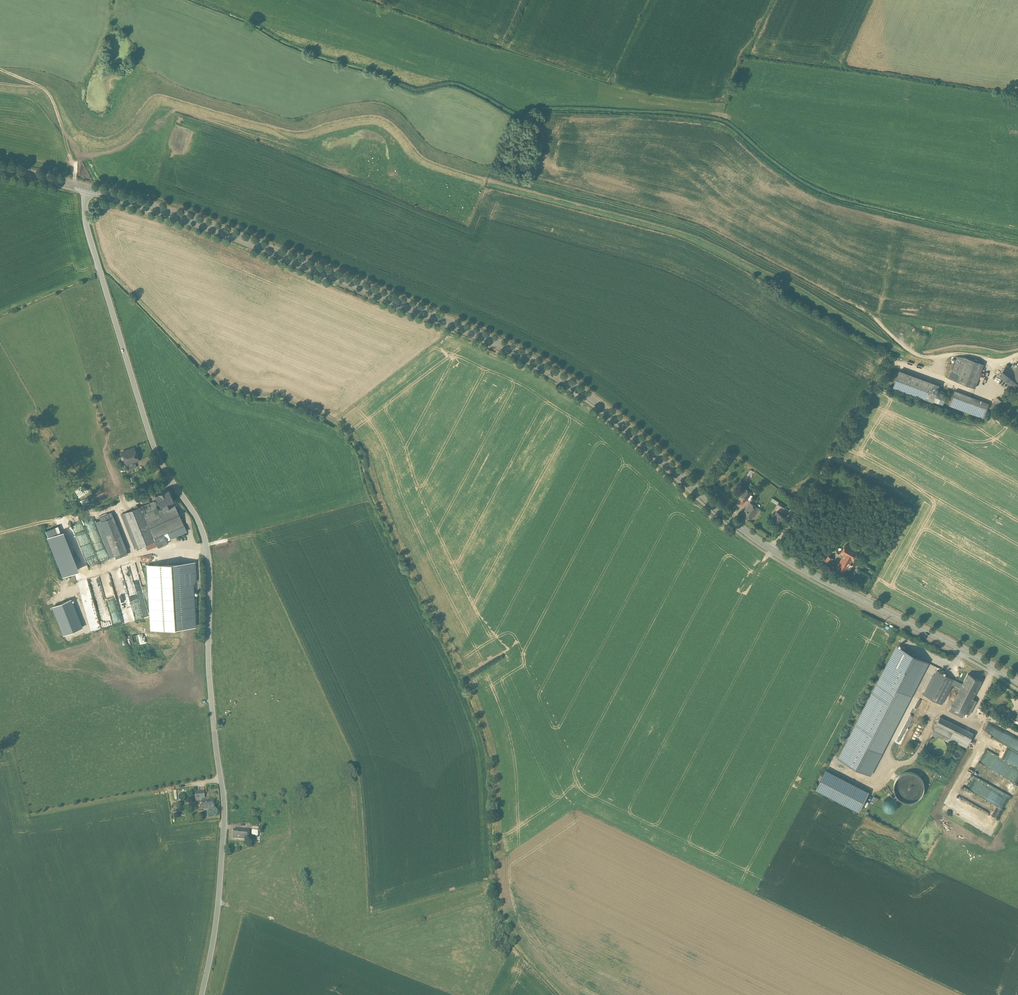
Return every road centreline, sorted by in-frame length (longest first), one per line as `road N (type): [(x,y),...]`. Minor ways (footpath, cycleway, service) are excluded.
road 1 (tertiary): [(89,189),(267,248),(525,357),(590,397),(772,551),(1017,683)]
road 2 (unclassified): [(202,994),(224,847),(210,561),(197,517),(156,455),(90,232),(89,189)]

